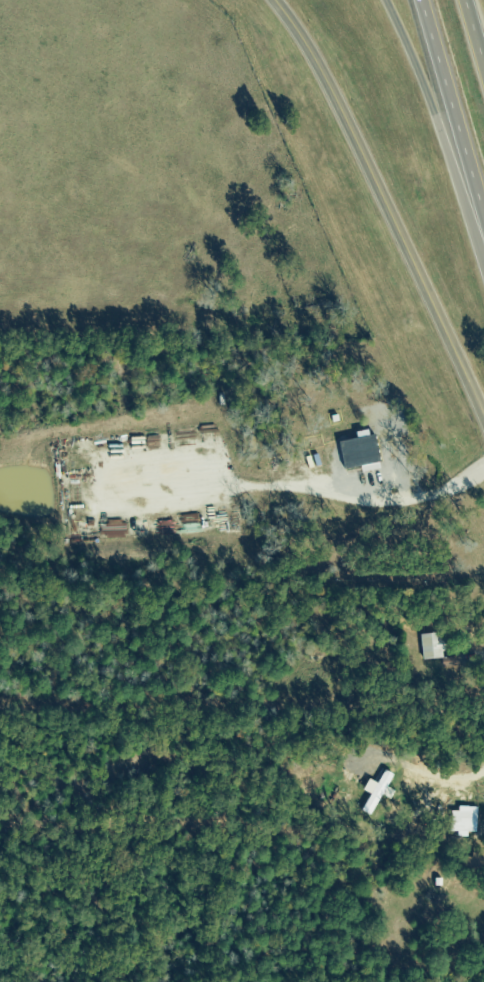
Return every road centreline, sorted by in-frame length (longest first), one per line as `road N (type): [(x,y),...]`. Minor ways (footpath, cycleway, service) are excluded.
road 1 (tertiary): [(483,421),(329,88),(272,0)]
road 2 (motorway): [(386,0),(483,280)]
road 3 (motorway): [(420,0),(483,217)]

